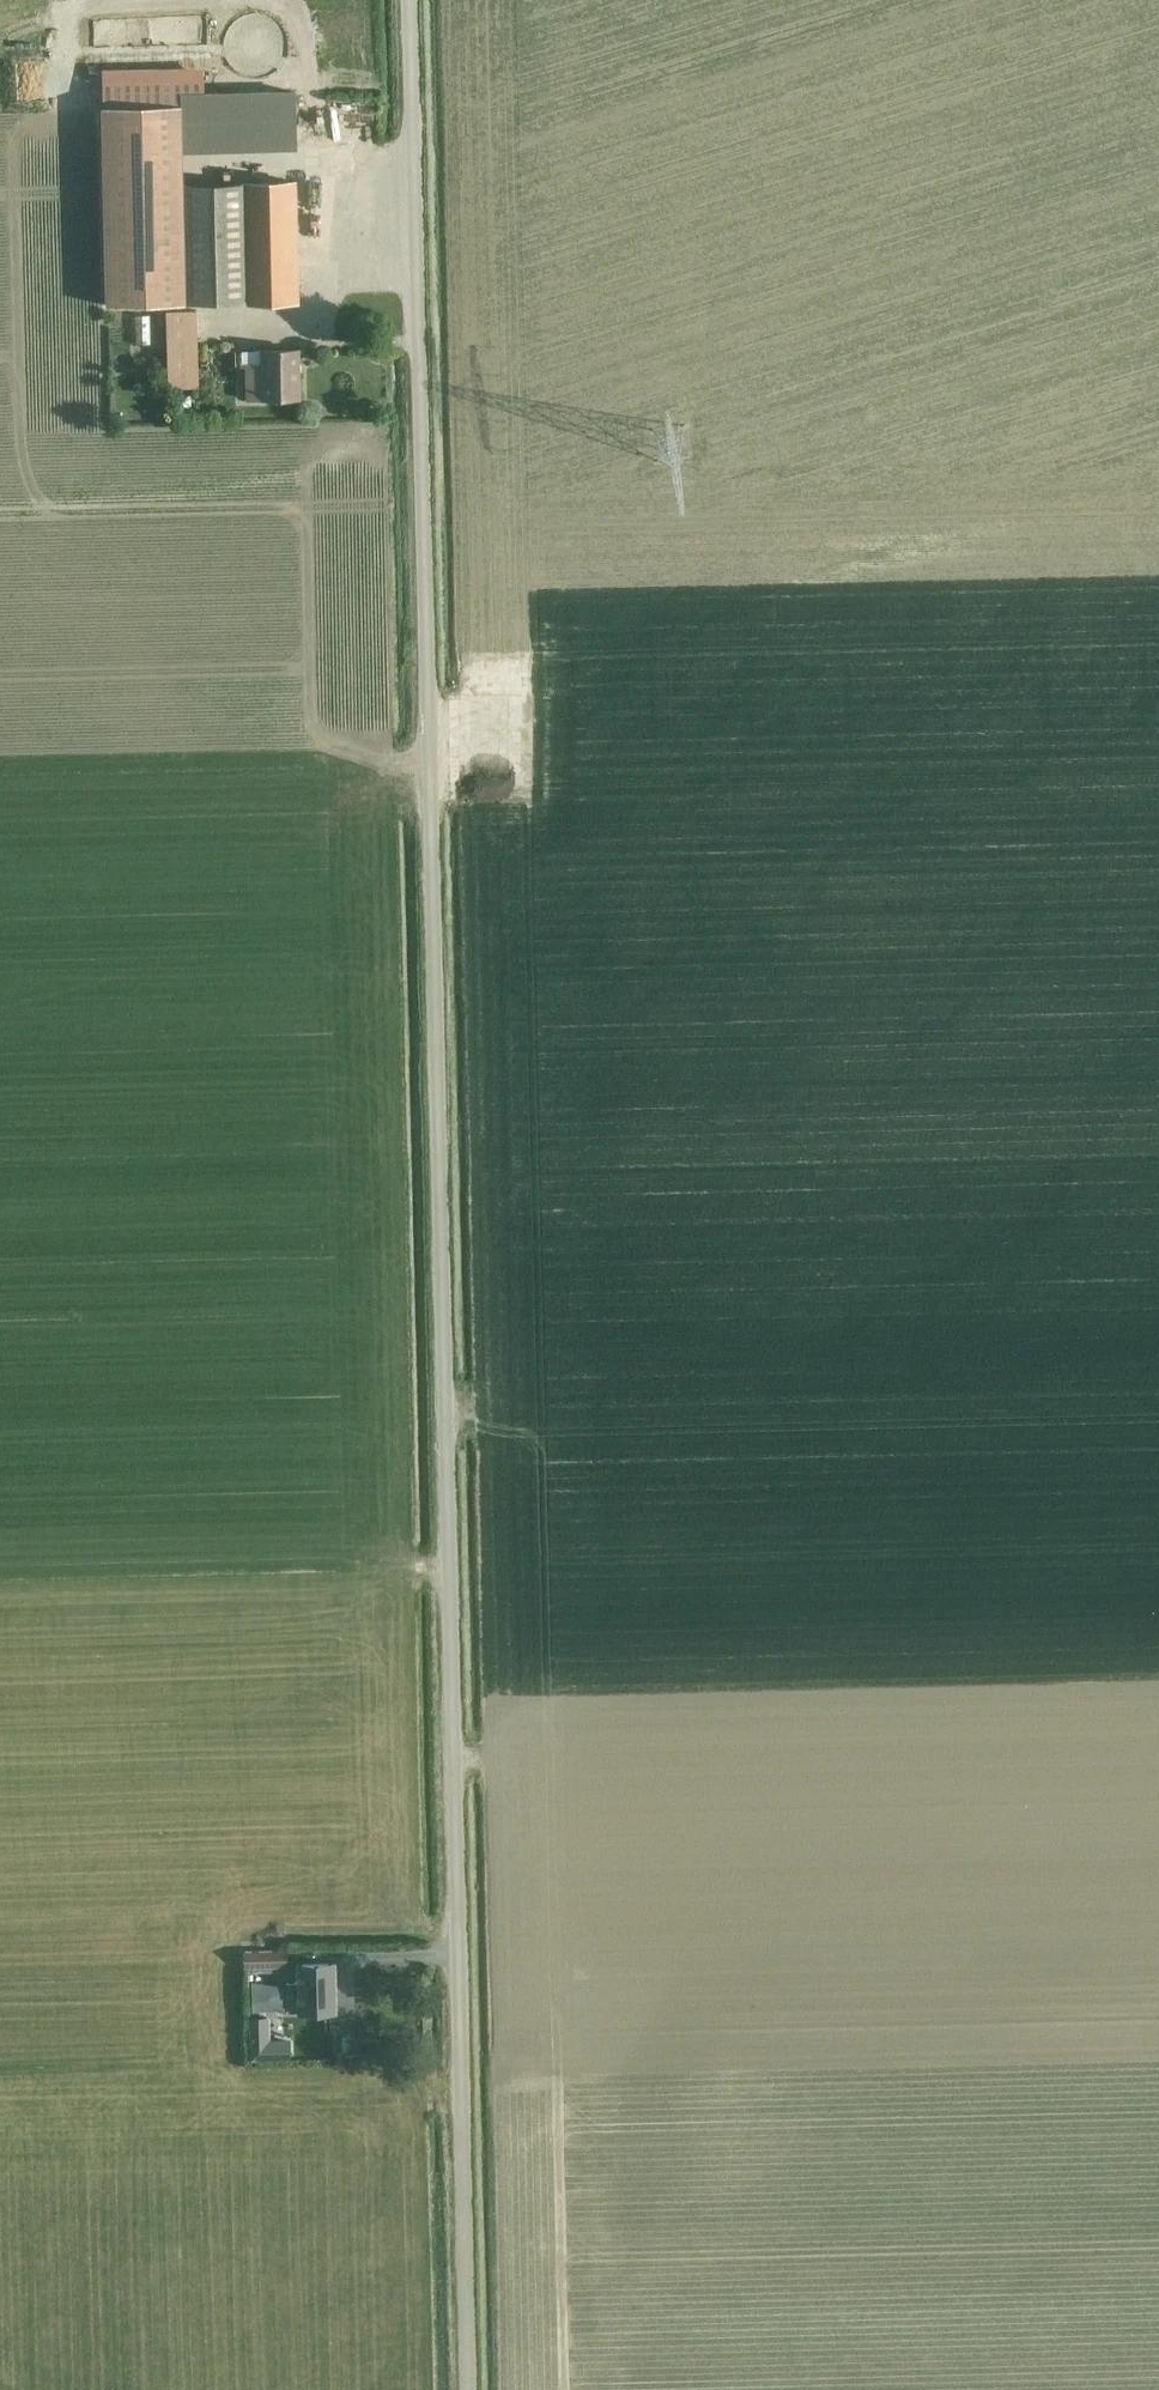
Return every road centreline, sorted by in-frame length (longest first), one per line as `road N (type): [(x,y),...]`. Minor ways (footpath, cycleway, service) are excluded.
road 1 (unclassified): [(467,2389),(446,1467),(442,1163),(449,1087),(430,780),(411,0)]

